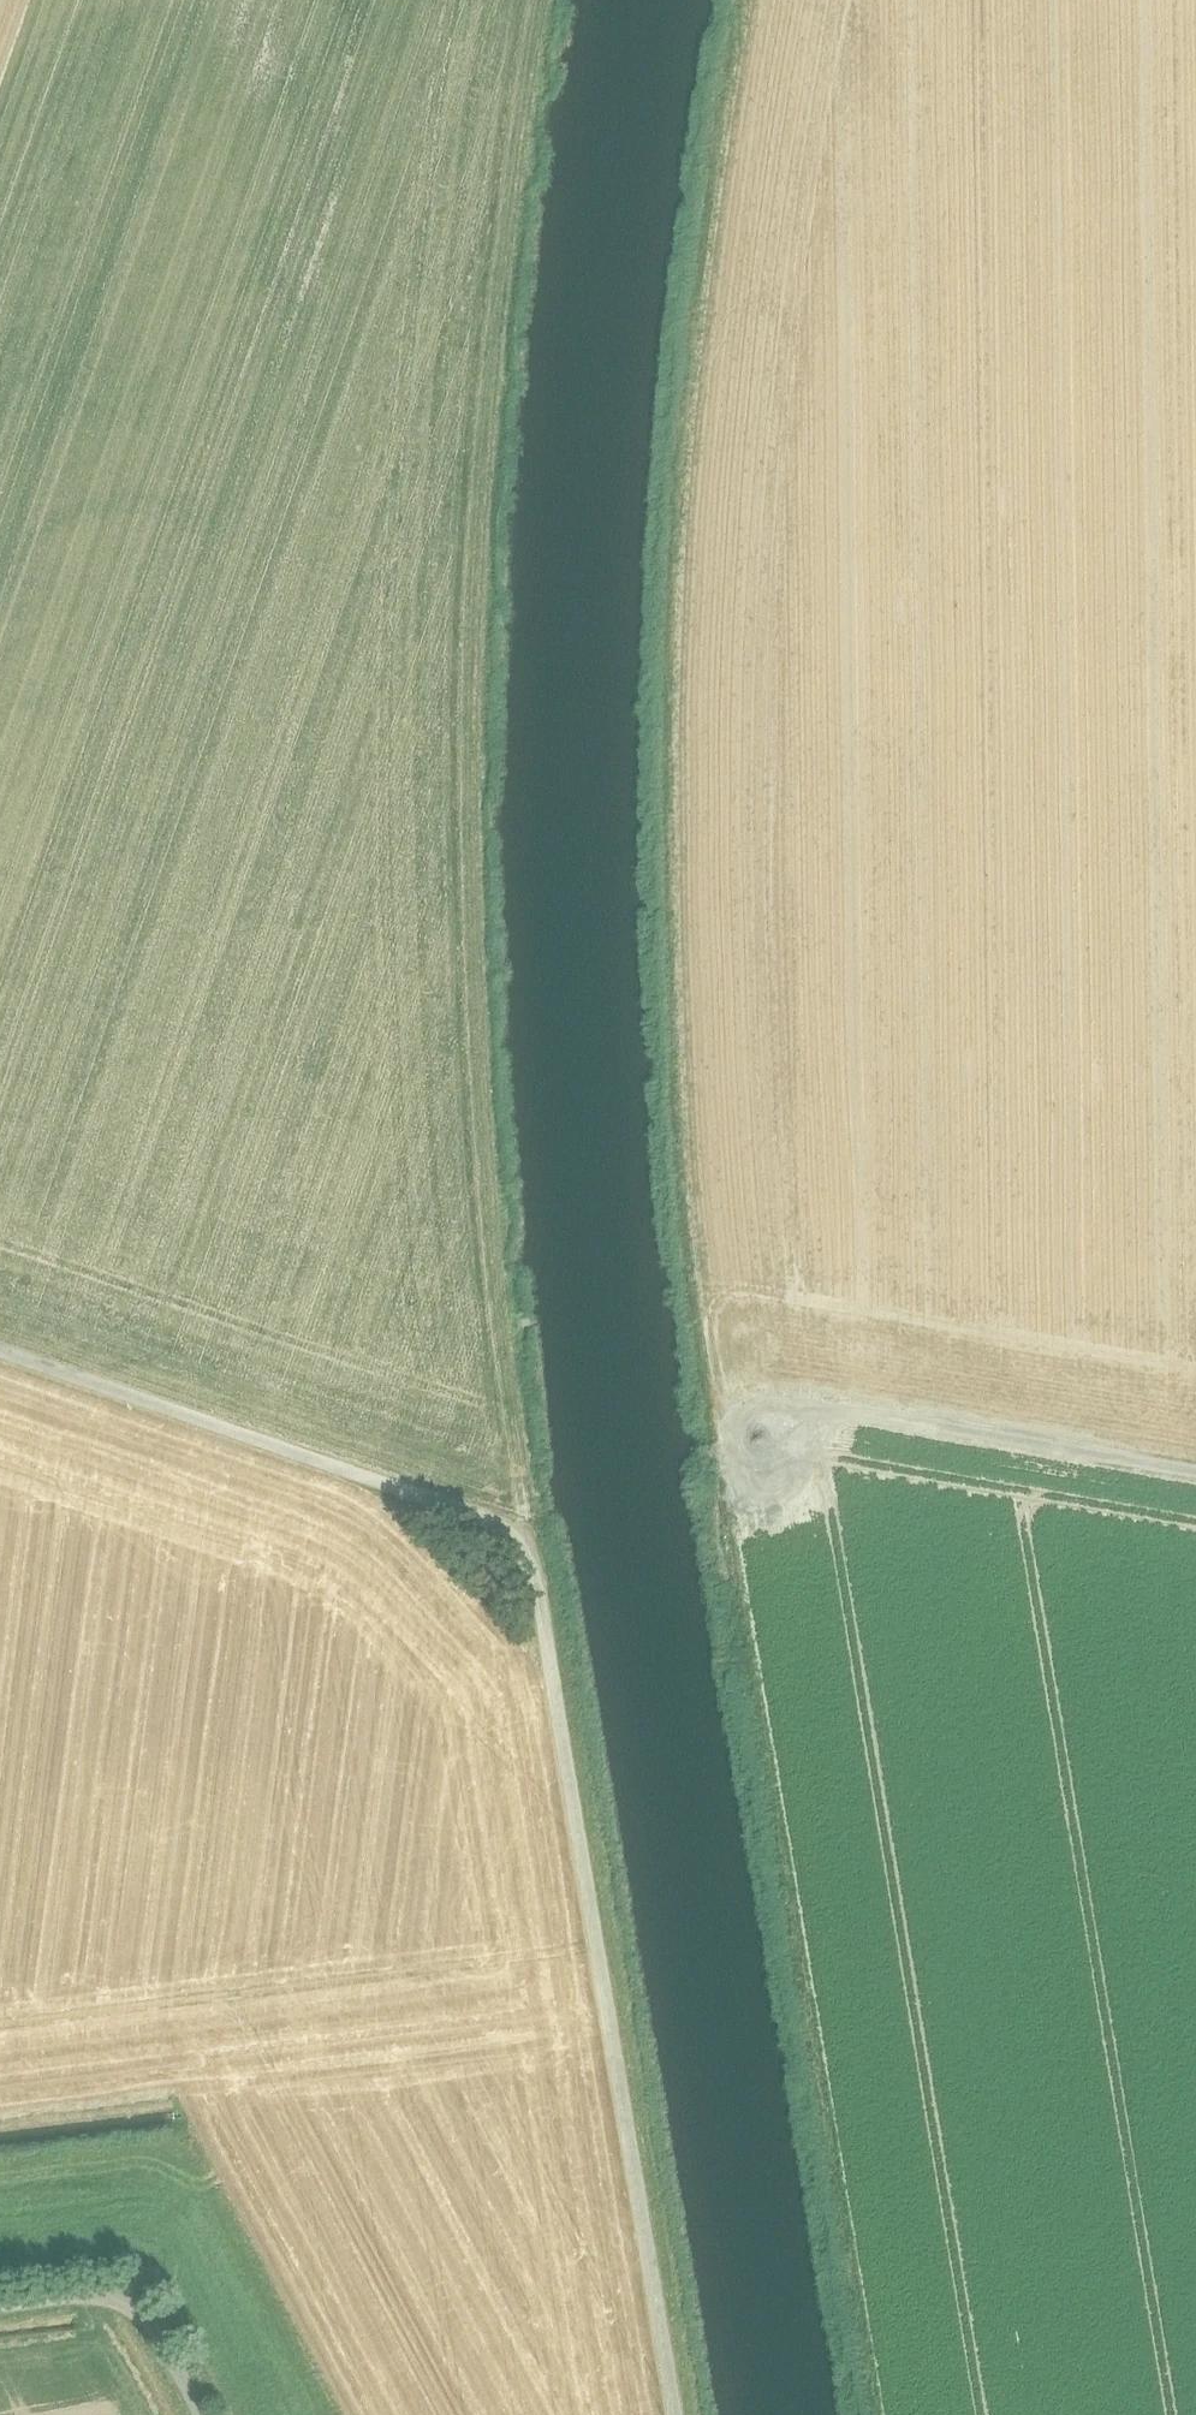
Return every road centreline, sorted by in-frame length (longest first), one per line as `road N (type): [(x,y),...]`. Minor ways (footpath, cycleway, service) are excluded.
road 1 (unclassified): [(673,2414),(538,1579),(502,1526),(0,1359)]
road 2 (track): [(714,1398),(1195,1483)]

